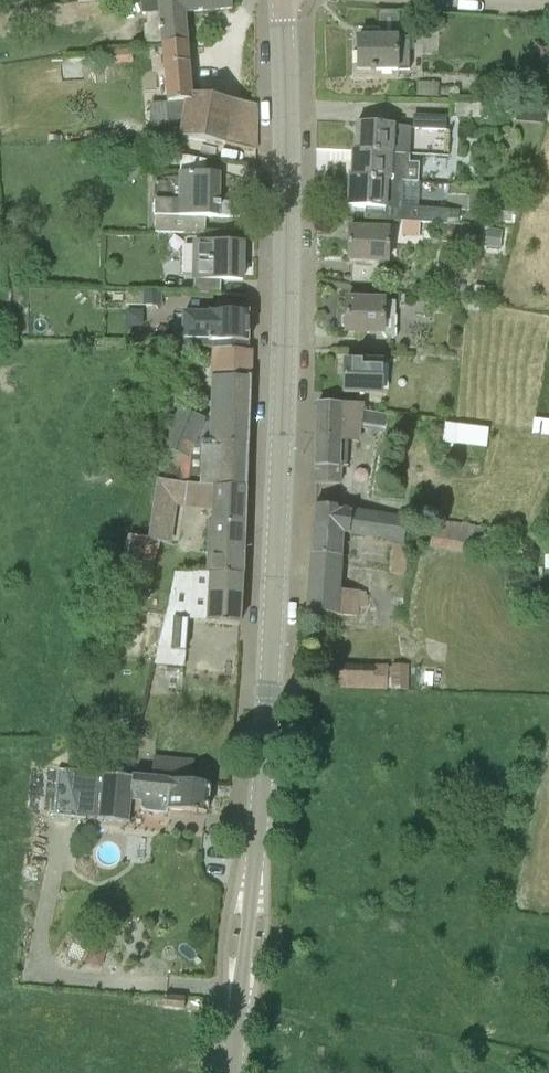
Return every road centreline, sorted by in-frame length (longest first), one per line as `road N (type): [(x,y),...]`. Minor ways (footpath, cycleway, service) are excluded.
road 1 (tertiary): [(228,1072),(267,717),(286,295),(280,0)]

